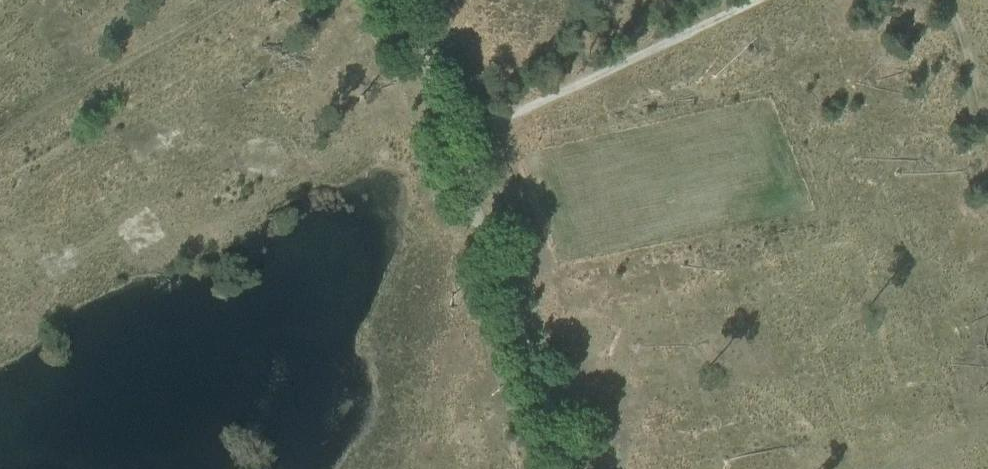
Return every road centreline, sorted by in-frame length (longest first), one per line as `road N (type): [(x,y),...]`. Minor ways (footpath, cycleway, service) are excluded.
road 1 (track): [(449,140),(533,337),(568,468)]
road 2 (track): [(754,0),(449,140)]
road 3 (track): [(226,0),(0,131)]
road 4 (track): [(397,0),(449,140)]
road 5 (track): [(987,123),(942,0)]

